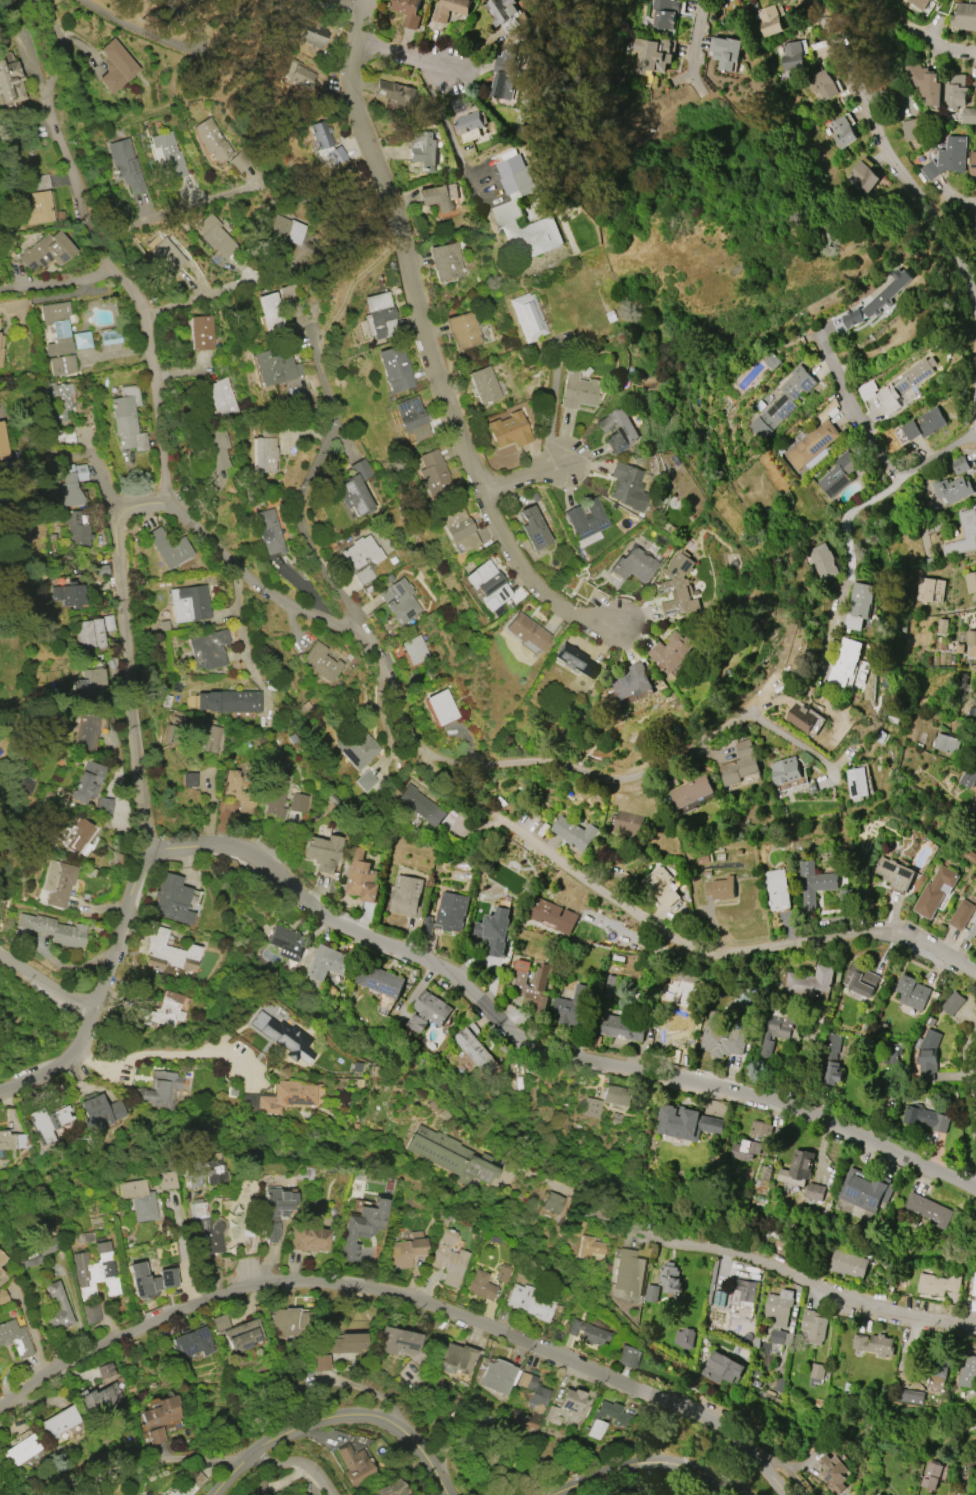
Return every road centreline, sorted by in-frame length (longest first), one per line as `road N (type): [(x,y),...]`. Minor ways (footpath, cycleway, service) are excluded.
road 1 (residential): [(786,1494),(733,1437),(439,1302),(279,1279),(167,1316),(60,1366),(0,1410)]
road 2 (residential): [(356,0),(344,62),(348,104),(478,493),(519,581),(543,606),(585,621),(626,623)]
road 3 (residential): [(357,629),(261,589),(171,500),(145,313),(86,216),(37,75)]
road 4 (residential): [(757,701),(745,720),(629,777),(410,759),(351,599),(312,536),(304,489)]
road 5 (residential): [(975,969),(899,935),(715,955),(685,949),(410,759)]
road 6 (residential): [(975,1181),(767,1100),(538,1049),(461,979),(427,960)]
road 7 (residential): [(975,1328),(879,1311),(731,1251),(503,1186)]
road 8 (residential): [(151,849),(121,508),(171,500)]
road 9 (residential): [(975,306),(812,0)]
road 10 (residential): [(427,960),(330,921),(254,855),(227,847),(151,849)]
road 11 (residential): [(457,1494),(397,1427),(353,1414),(309,1423),(245,1454),(212,1494)]
road 12 (residential): [(975,438),(898,481),(860,427),(820,336)]
road 13 (residential): [(151,849),(85,1009),(77,1053)]
road 14 (residential): [(739,1494),(680,1467),(543,1494)]
road 15 (residential): [(245,1454),(139,1465),(92,1494)]
road 16 (residential): [(304,489),(336,425),(314,338)]
road 17 (residential): [(236,566),(245,653),(265,696)]
road 18 (residential): [(77,1053),(204,1063)]

